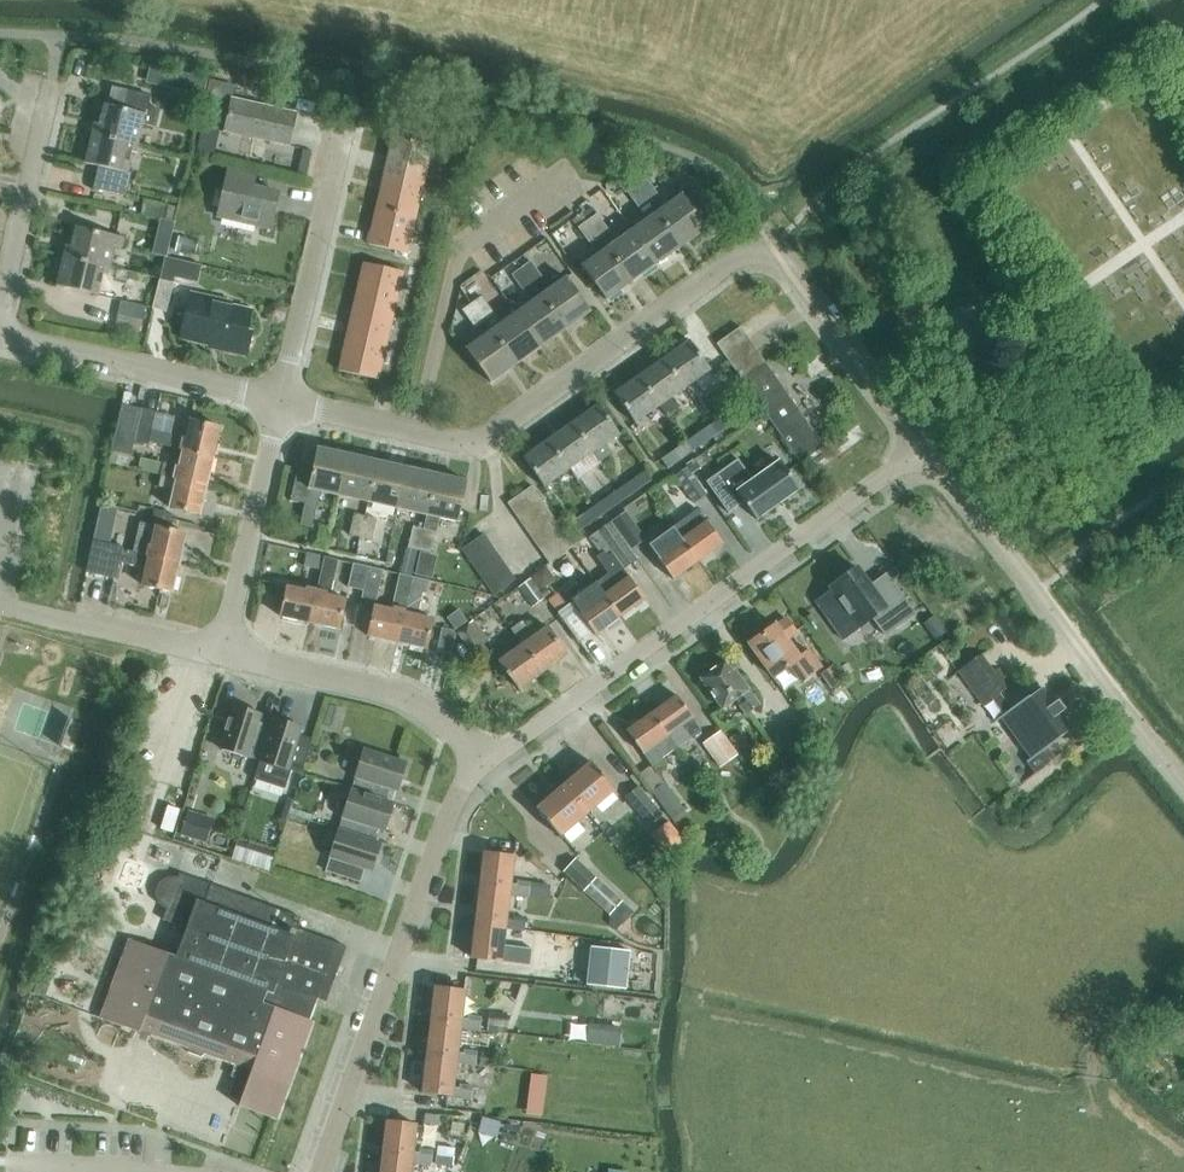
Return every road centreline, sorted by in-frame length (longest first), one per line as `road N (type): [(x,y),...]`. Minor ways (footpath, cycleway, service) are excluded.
road 1 (residential): [(281,399),(477,440),(762,237)]
road 2 (residential): [(485,762),(925,448)]
road 3 (residential): [(320,1171),(439,839),(462,789),(485,762)]
road 4 (residential): [(1183,780),(925,448)]
road 5 (residential): [(485,762),(407,698),(223,654)]
road 6 (residential): [(0,335),(281,399)]
road 7 (residential): [(281,399),(344,129)]
road 8 (residential): [(925,448),(762,237)]
road 9 (residential): [(223,654),(281,399)]
road 10 (residential): [(0,310),(50,85)]
road 11 (residential): [(13,1165),(134,1171)]

